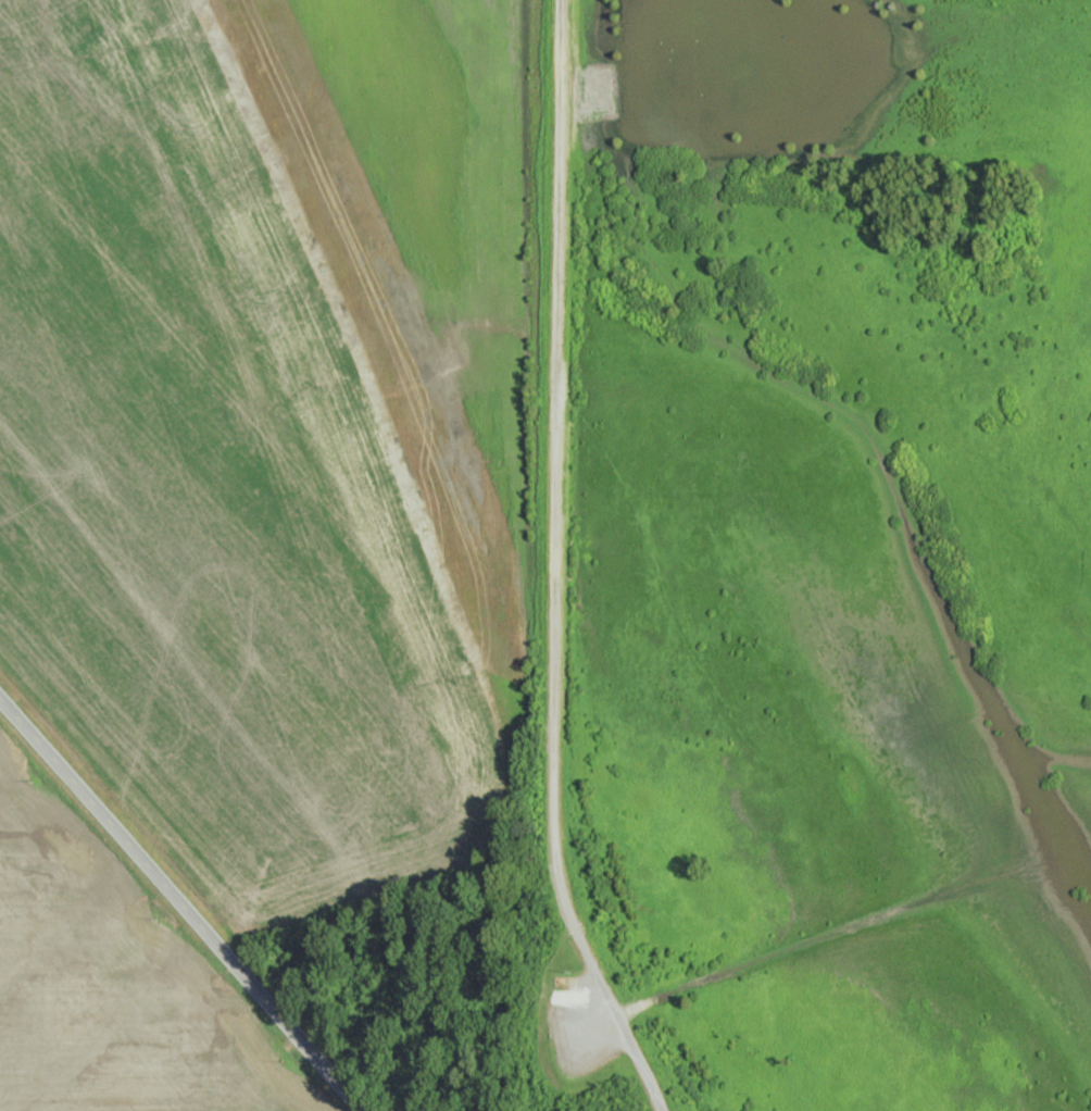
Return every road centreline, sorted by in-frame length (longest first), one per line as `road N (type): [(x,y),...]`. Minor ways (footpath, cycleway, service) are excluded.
road 1 (track): [(665,1110),(572,917),(557,862),(562,0)]
road 2 (secondary): [(360,1110),(0,695)]

